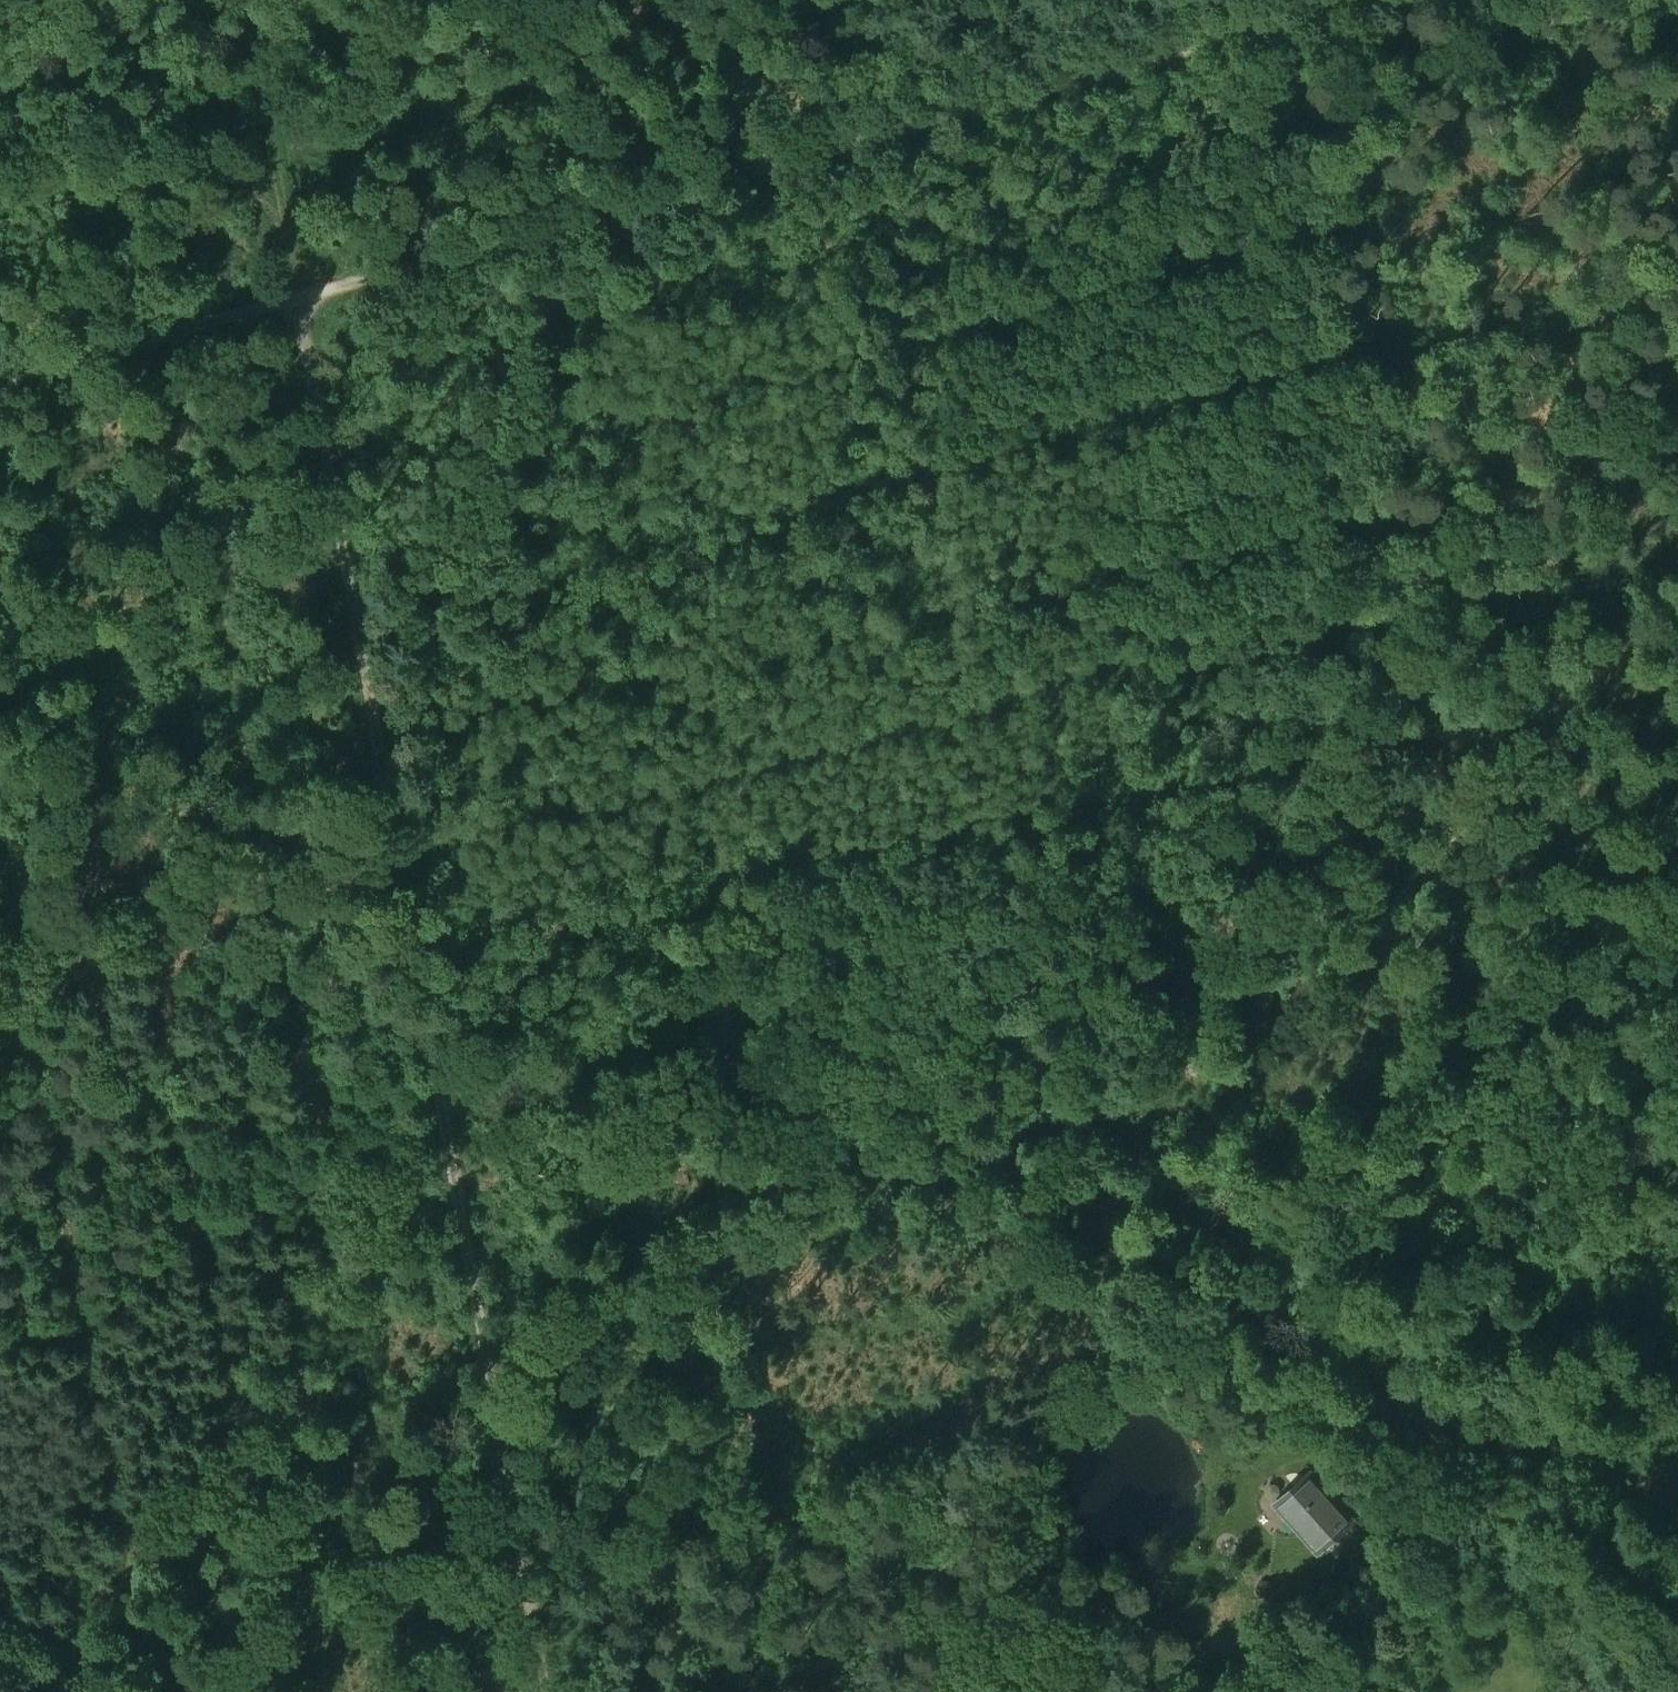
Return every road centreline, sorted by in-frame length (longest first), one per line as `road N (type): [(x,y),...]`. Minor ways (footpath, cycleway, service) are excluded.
road 1 (track): [(532,1691),(288,294),(0,377)]
road 2 (track): [(236,0),(288,294),(1342,0)]

